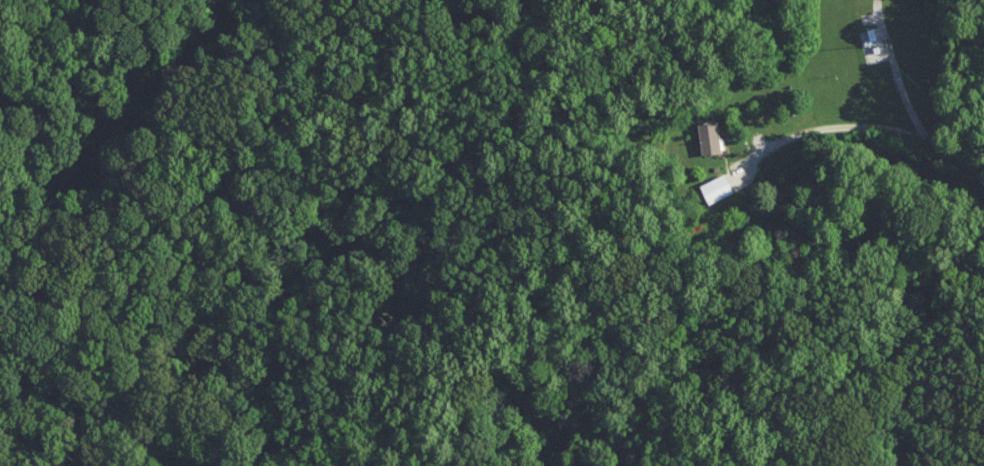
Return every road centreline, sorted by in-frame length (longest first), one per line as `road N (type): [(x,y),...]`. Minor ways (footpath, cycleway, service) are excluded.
road 1 (residential): [(983,178),(934,143),(887,128),(848,126),(769,145)]

